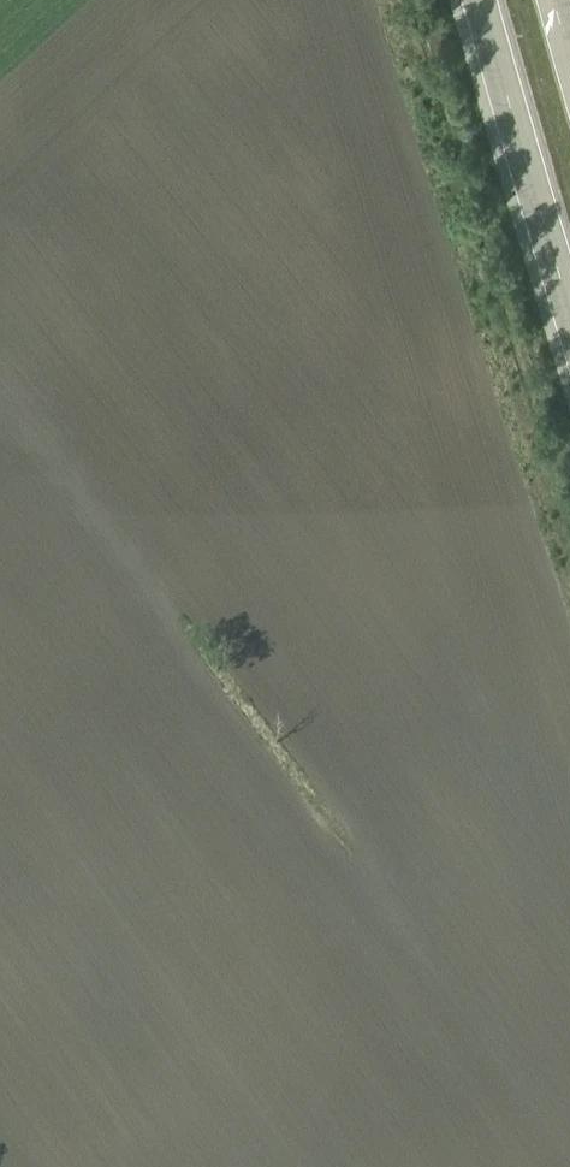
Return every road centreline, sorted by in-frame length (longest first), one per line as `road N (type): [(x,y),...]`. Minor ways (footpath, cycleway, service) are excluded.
road 1 (trunk): [(480,0),(569,309)]

